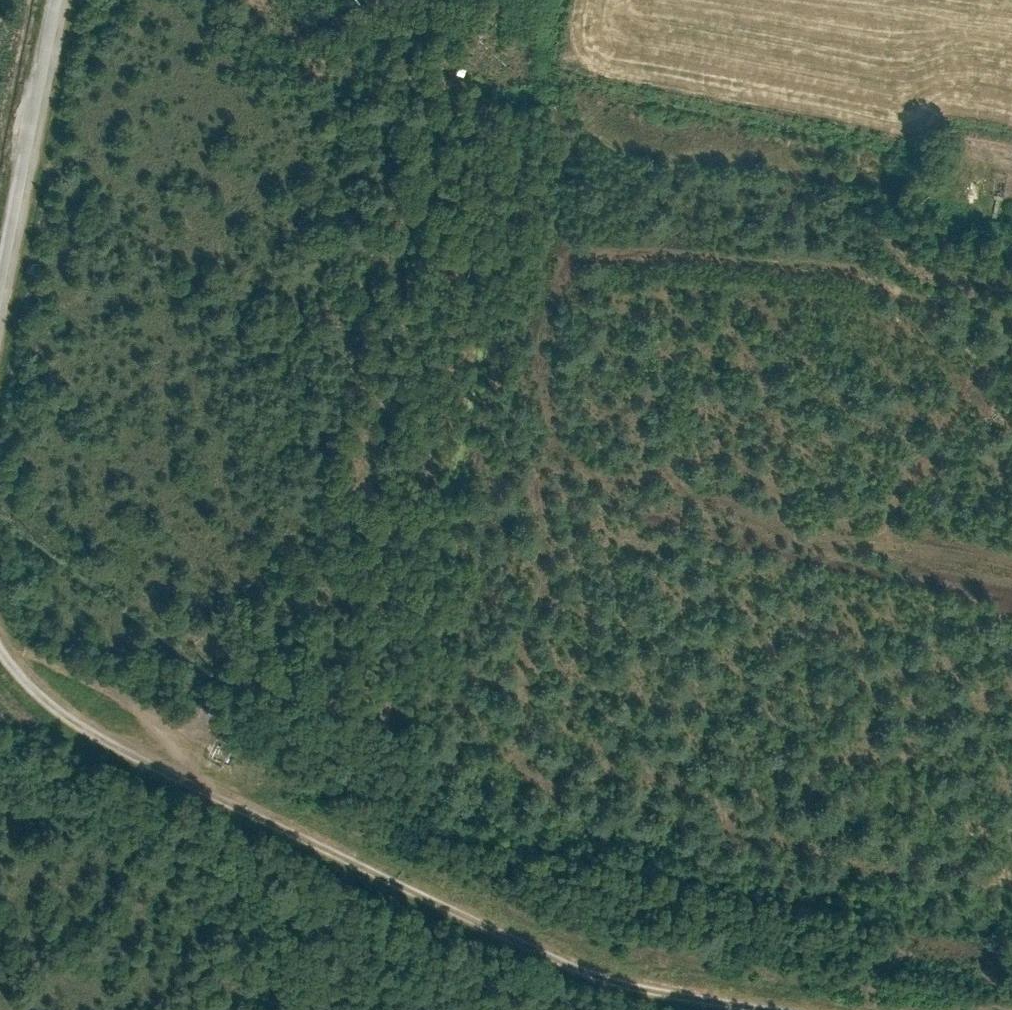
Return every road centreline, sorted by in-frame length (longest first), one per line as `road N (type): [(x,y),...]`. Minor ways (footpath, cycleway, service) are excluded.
road 1 (track): [(820,1009),(630,980),(569,958),(169,774),(77,723),(19,672),(0,636)]
road 2 (unclassified): [(54,0),(0,278)]

